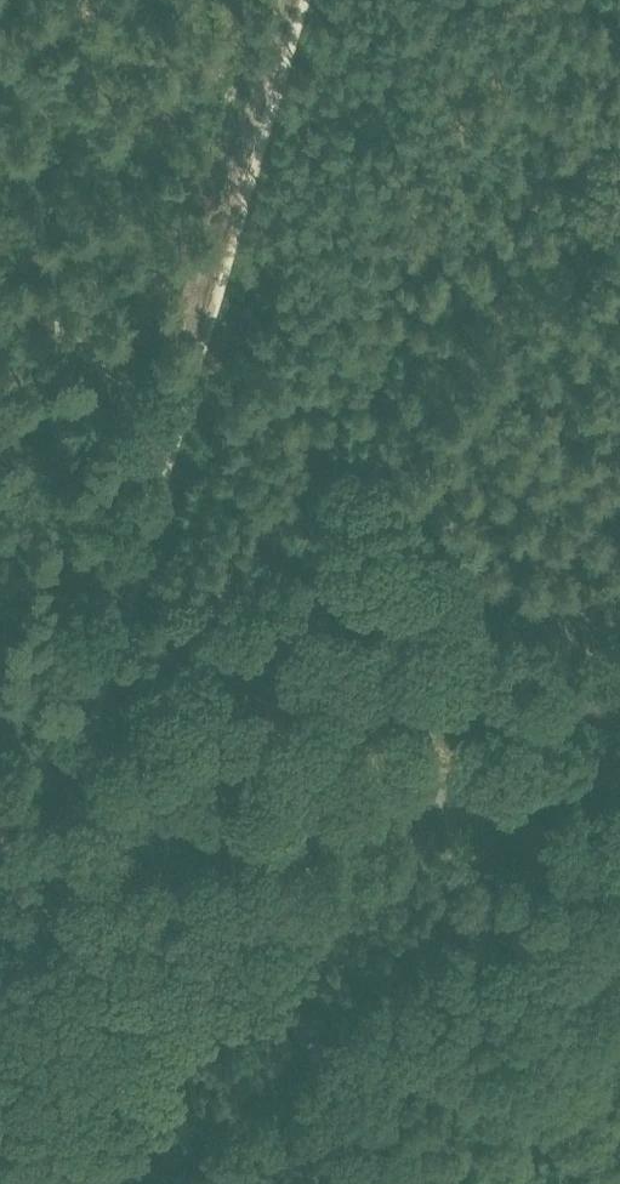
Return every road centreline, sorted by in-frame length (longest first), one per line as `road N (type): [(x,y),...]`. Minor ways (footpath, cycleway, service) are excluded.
road 1 (track): [(54,895),(46,870),(56,820),(79,785),(82,728),(296,0)]
road 2 (unclassified): [(0,984),(72,876),(123,842),(158,829),(619,782)]
road 3 (track): [(521,791),(509,817),(106,1183)]
road 4 (track): [(182,415),(0,298)]

